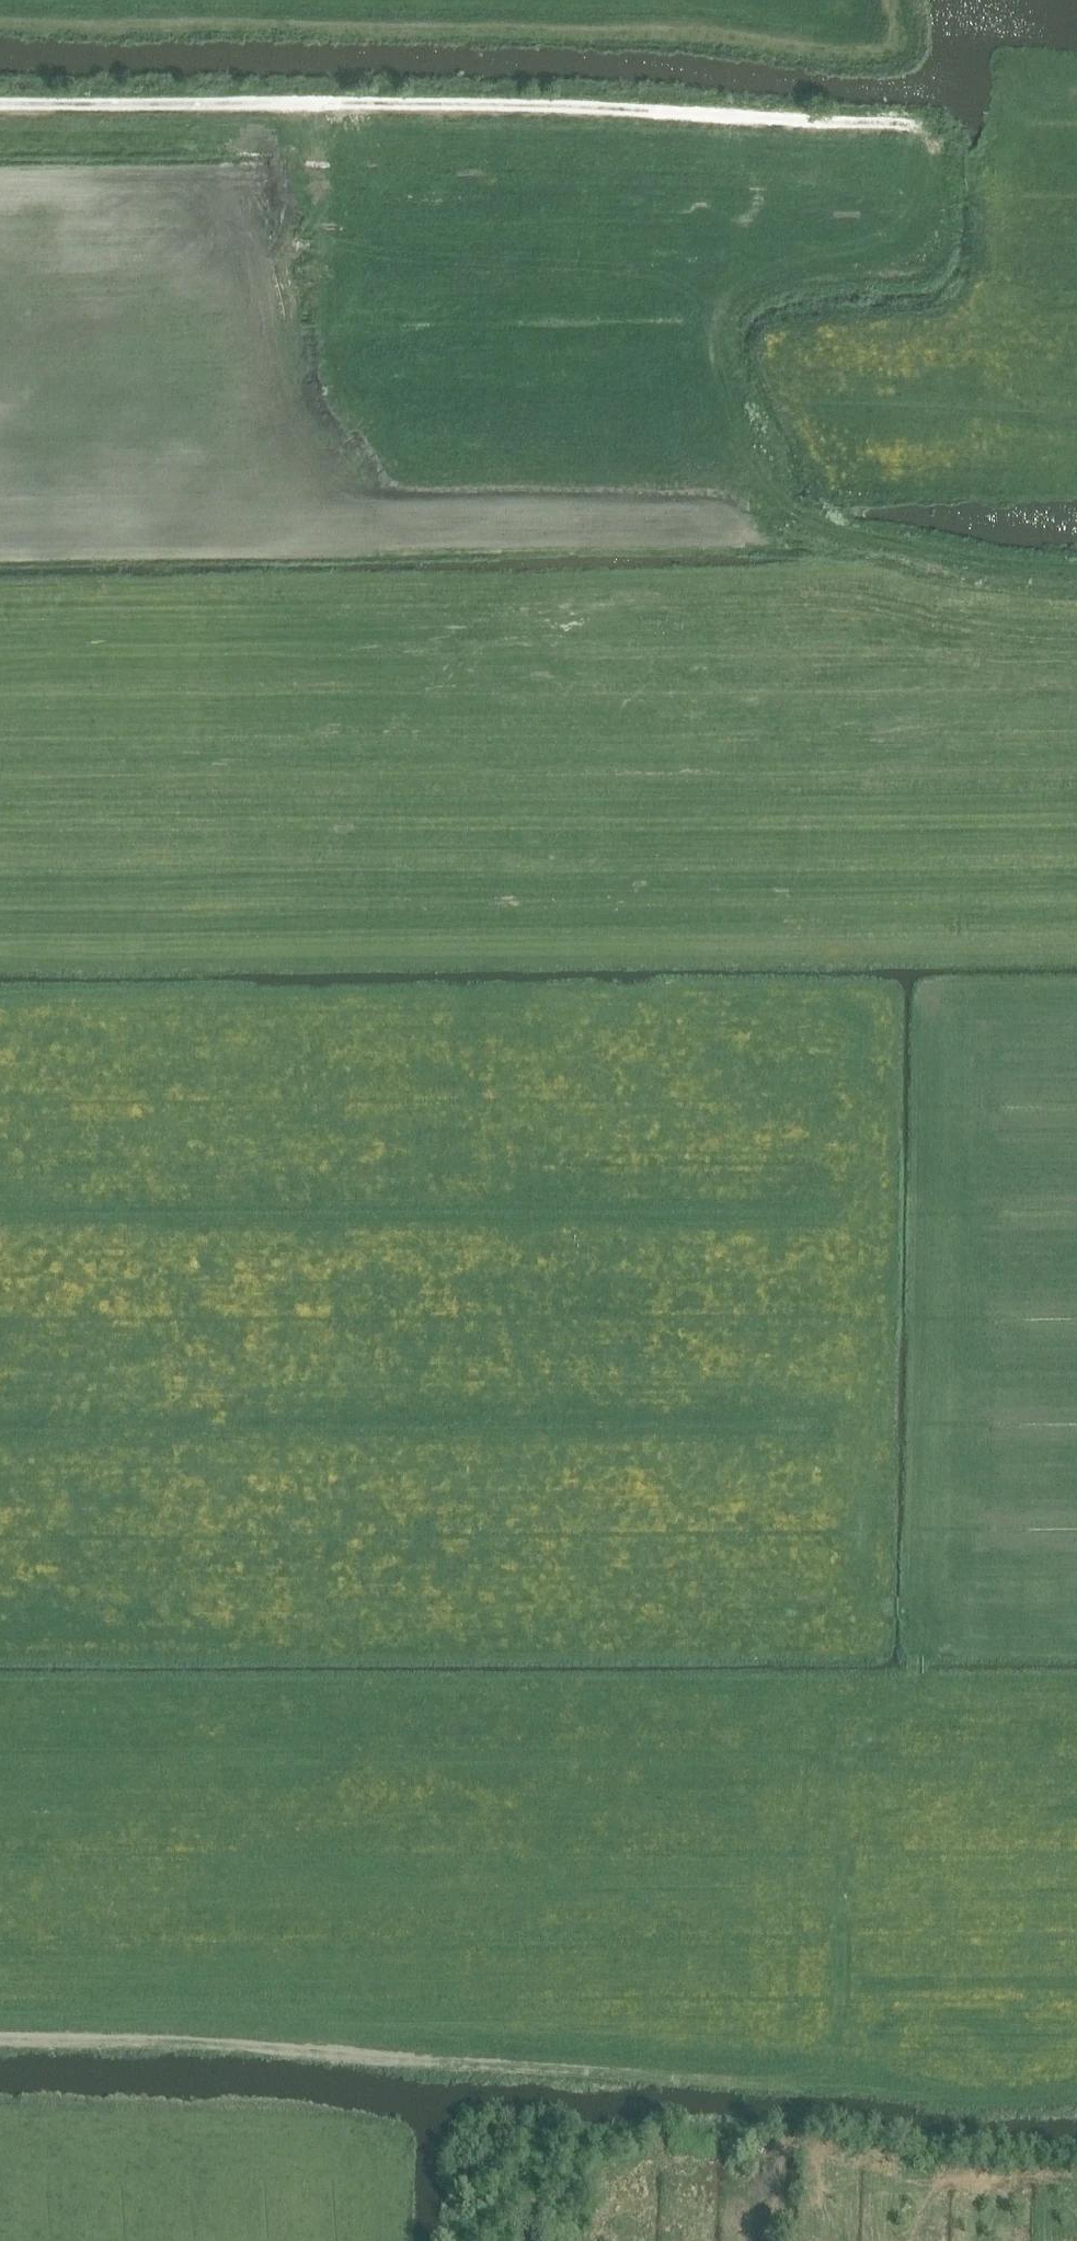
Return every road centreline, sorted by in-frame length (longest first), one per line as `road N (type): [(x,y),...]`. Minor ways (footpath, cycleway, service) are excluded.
road 1 (track): [(908,128),(687,113),(0,105)]
road 2 (track): [(823,2076),(0,2029)]

